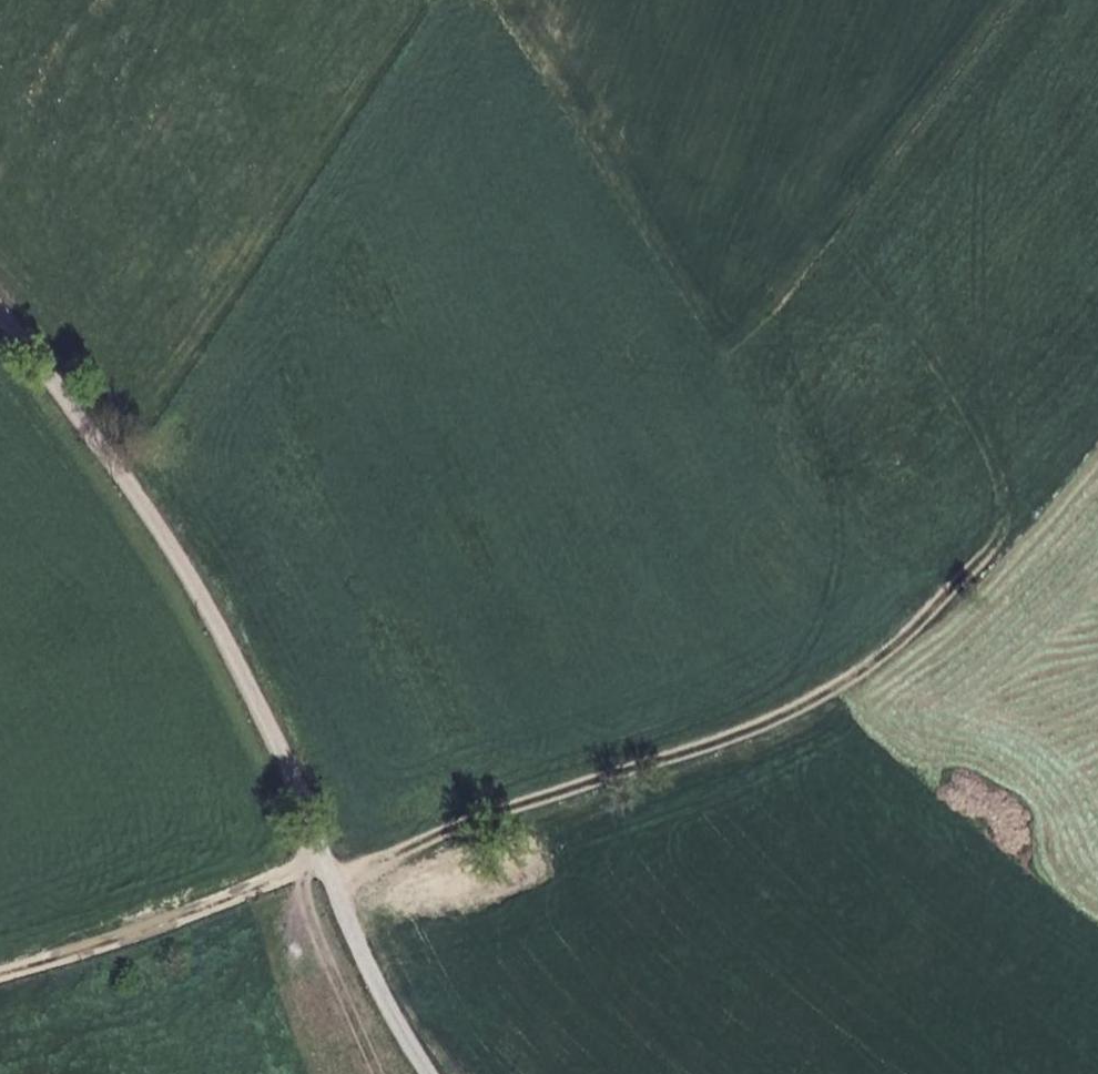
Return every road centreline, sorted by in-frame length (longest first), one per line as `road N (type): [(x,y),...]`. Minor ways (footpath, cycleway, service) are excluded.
road 1 (unclassified): [(0,316),(169,539),(236,656),(330,884),(427,1073)]
road 2 (track): [(321,854),(203,914),(0,977)]

